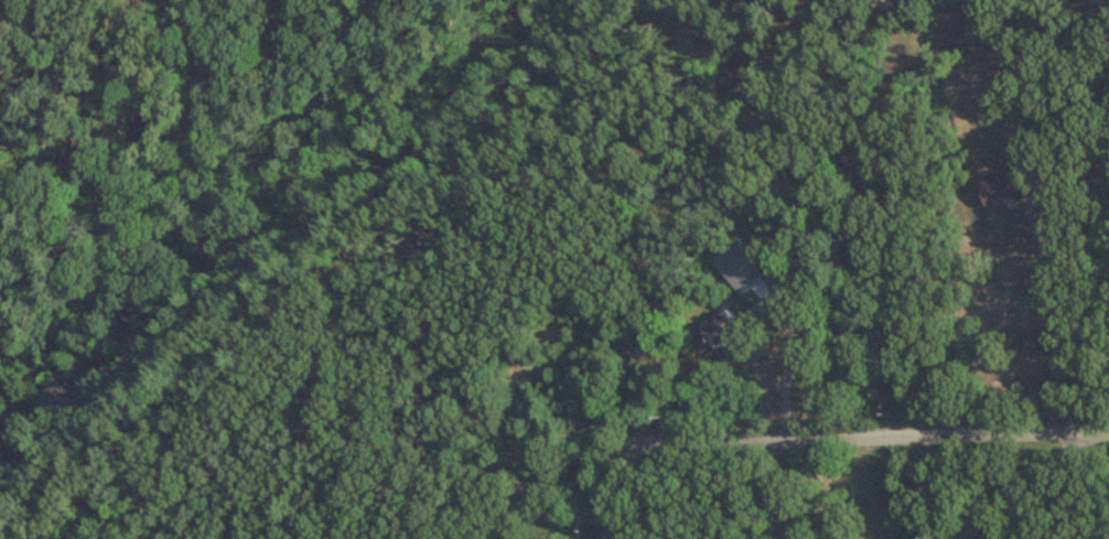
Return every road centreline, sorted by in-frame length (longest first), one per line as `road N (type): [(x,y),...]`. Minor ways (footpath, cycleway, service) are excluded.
road 1 (residential): [(881,435),(640,445),(620,468),(613,538)]
road 2 (residential): [(881,435),(1108,433)]

